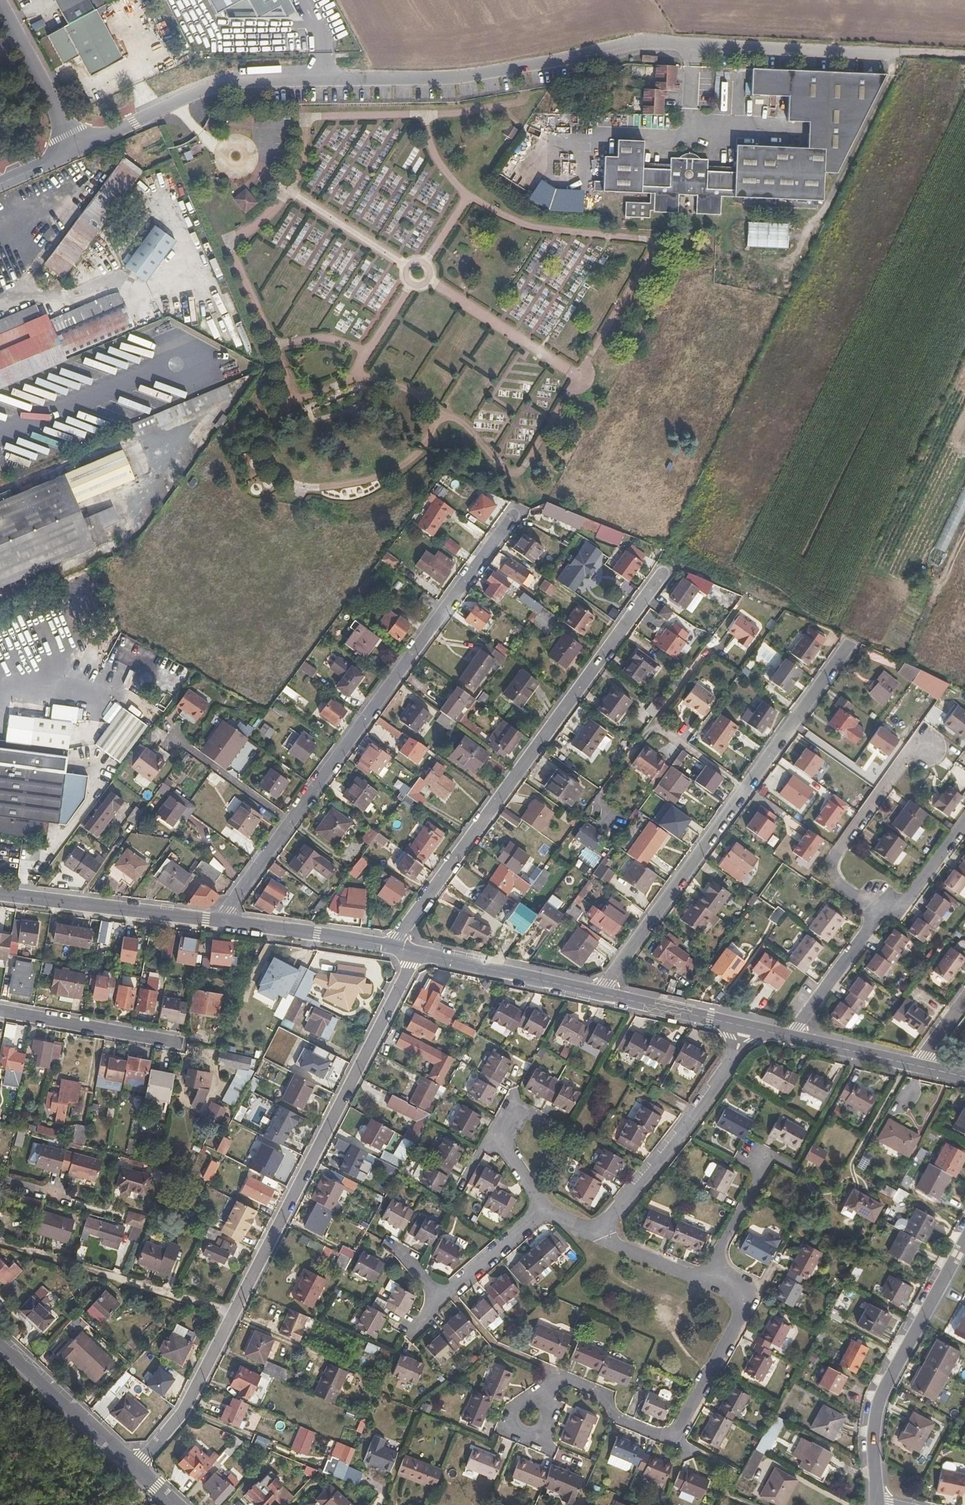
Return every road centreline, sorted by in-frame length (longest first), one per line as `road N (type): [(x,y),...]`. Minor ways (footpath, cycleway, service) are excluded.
road 1 (unclassified): [(74,150),(206,90),(242,82),(448,78),(640,41),(903,51)]
road 2 (residential): [(417,954),(210,1364),(171,1428),(135,1467)]
road 3 (residential): [(518,508),(220,920)]
road 4 (residential): [(667,570),(392,948)]
road 5 (residential): [(705,1275),(746,1294),(675,1442),(617,1417),(598,1394),(558,1377)]
road 6 (residential): [(878,1504),(874,1449),(885,1388),(964,1243)]
road 7 (residential): [(747,792),(600,995)]
road 8 (residential): [(880,904),(835,883),(831,864),(904,760),(928,750)]
road 9 (tertiary): [(220,920),(0,893)]
road 10 (residential): [(732,1058),(607,1230)]
road 11 (tertiary): [(600,995),(417,954)]
road 12 (residential): [(0,1342),(135,1467)]
road 13 (residential): [(853,645),(747,792)]
road 14 (residential): [(177,1042),(0,1011)]
road 15 (tertiary): [(392,948),(220,920)]
road 16 (residential): [(543,1210),(495,1141),(511,1112),(553,1134)]
road 17 (residential): [(880,904),(787,1036)]
road 18 (unclassified): [(74,150),(0,12)]
road 19 (residential): [(558,1377),(497,1346),(449,1292)]
road 20 (residential): [(964,822),(896,916),(880,904)]
road 21 (tertiary): [(732,1024),(600,995)]
road 22 (residential): [(705,1275),(762,1171),(758,1155)]
road 23 (tertiary): [(918,1067),(787,1036)]
road 24 (residential): [(449,1292),(543,1210)]

